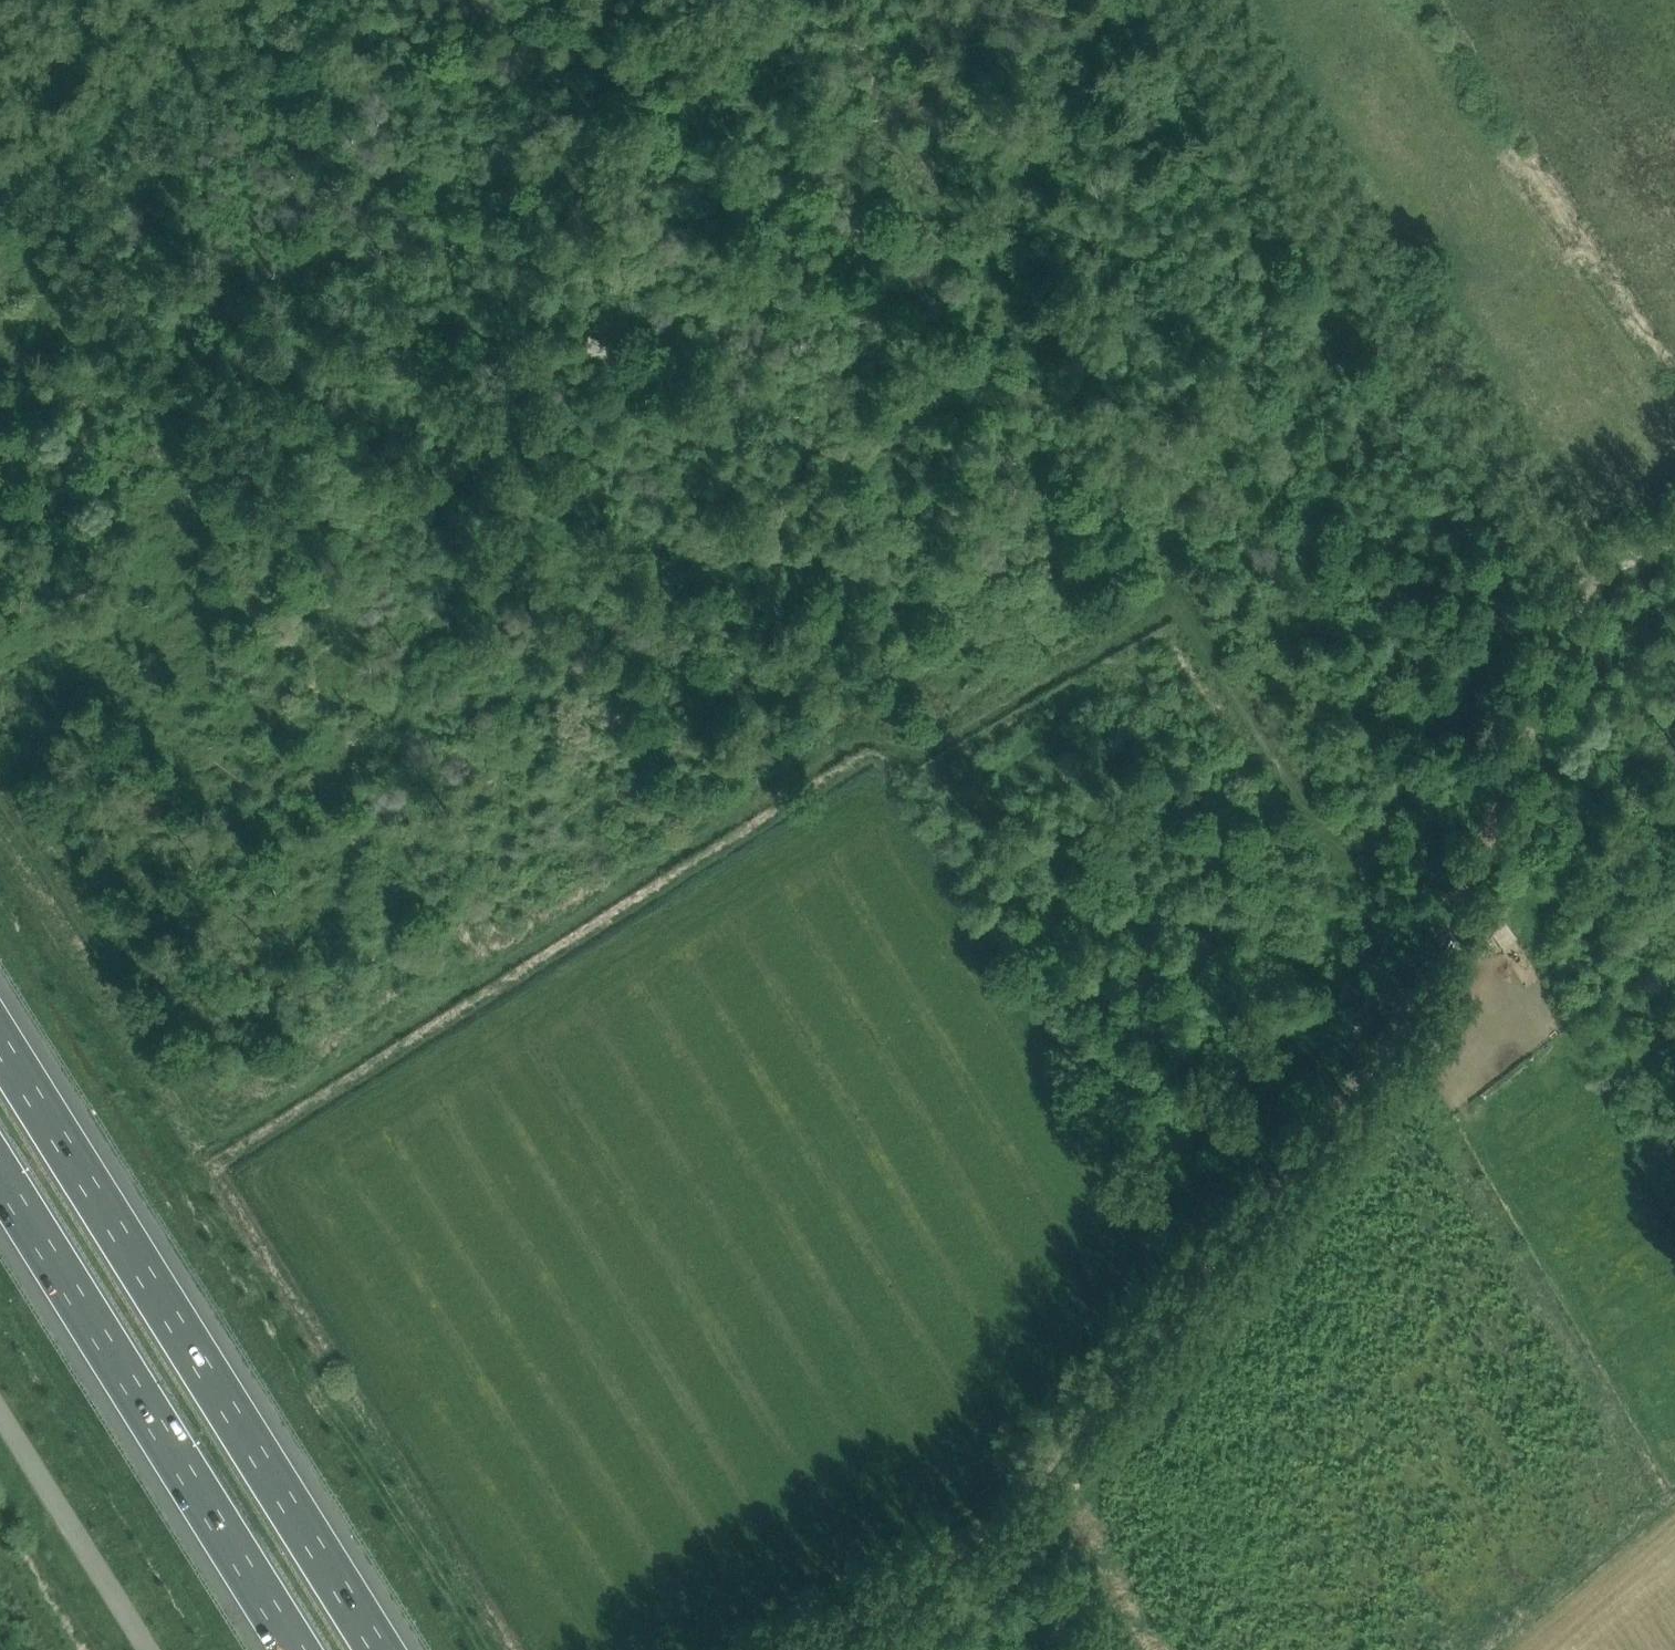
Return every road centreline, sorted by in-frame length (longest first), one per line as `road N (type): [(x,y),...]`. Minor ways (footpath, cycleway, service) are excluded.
road 1 (track): [(801,1649),(951,1560),(999,1516),(1357,1082),(1435,961),(1584,578)]
road 2 (motorway): [(380,1649),(0,1041)]
road 3 (track): [(1584,578),(1545,535),(1205,0)]
road 4 (motorway): [(0,1169),(297,1649)]
road 5 (unclassified): [(150,1649),(0,1411)]
road 6 (track): [(240,0),(0,142)]

